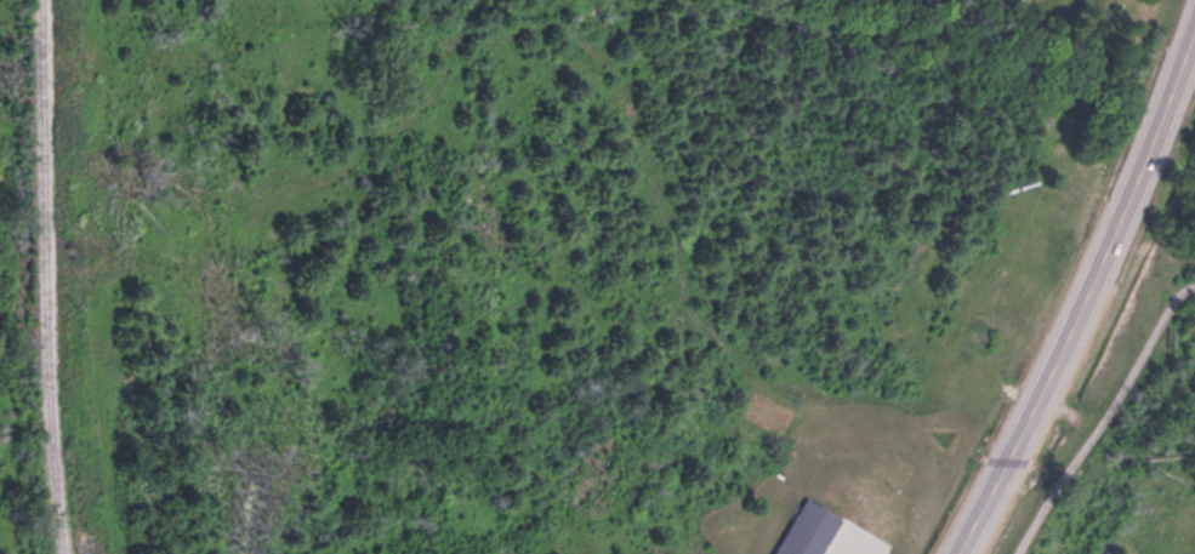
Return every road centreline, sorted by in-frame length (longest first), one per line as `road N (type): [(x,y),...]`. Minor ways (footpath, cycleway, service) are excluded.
road 1 (primary): [(952,553),(1041,393),(1160,135),(1194,26)]

